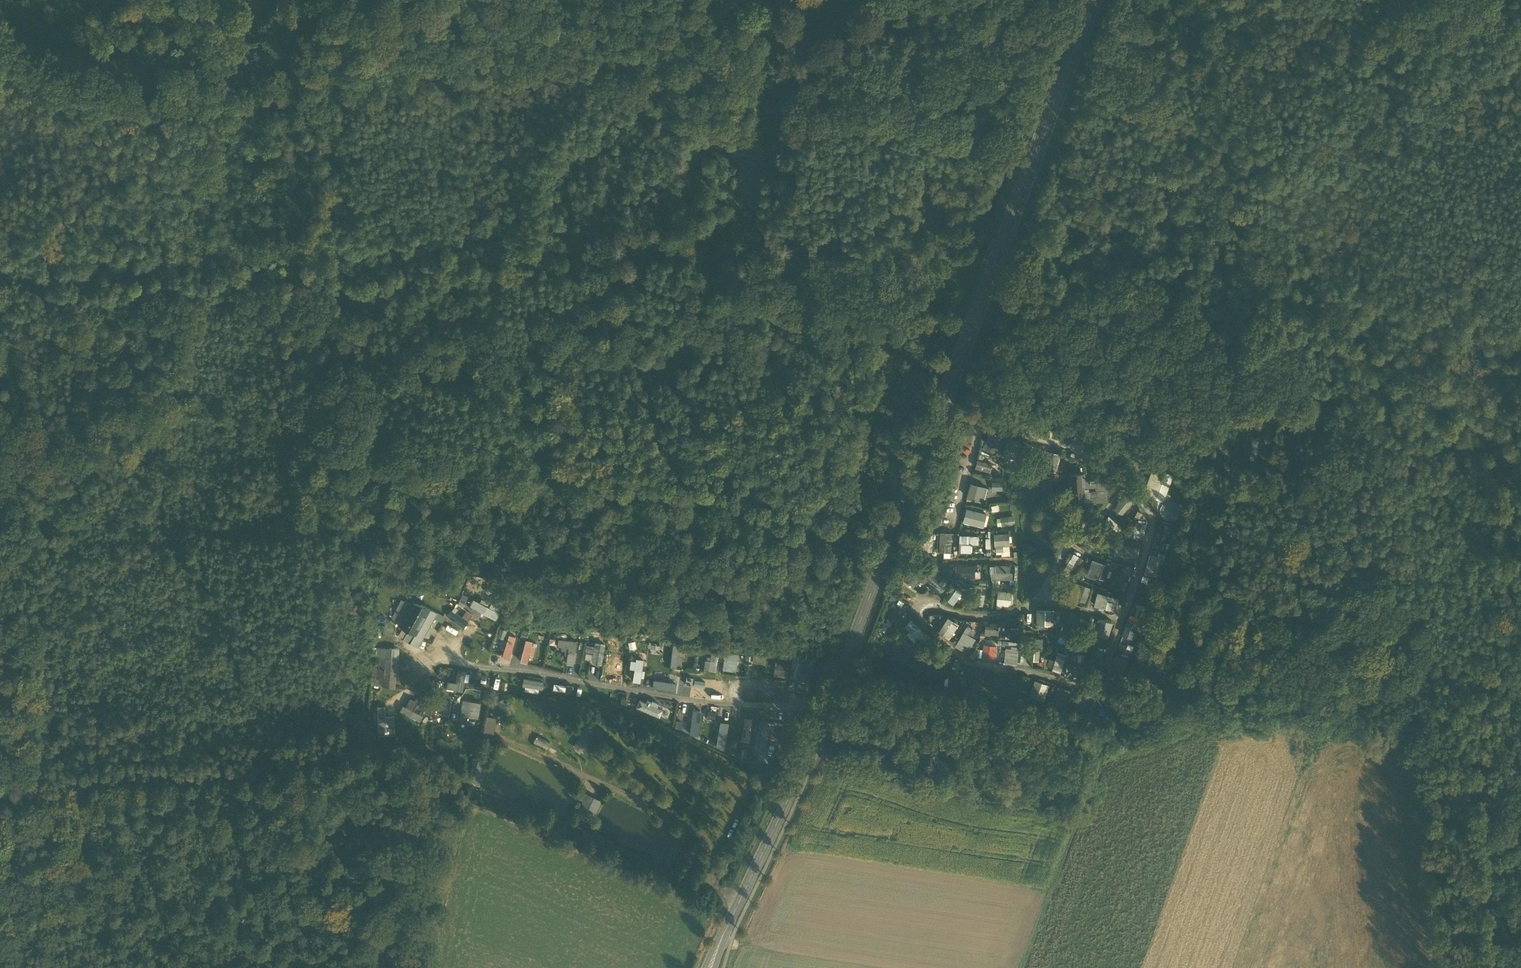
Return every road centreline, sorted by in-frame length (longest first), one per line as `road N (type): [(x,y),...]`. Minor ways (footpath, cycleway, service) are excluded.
road 1 (secondary): [(712,967),(826,712),(1092,0)]
road 2 (track): [(889,541),(801,544),(730,510),(657,497),(557,509),(530,243)]
road 3 (track): [(532,300),(642,283),(700,304),(765,308),(832,349),(852,380),(860,424),(857,447),(818,510),(818,544)]
road 4 (track): [(826,712),(613,690),(434,653),(416,691),(457,702)]
road 5 (track): [(1245,345),(1097,757)]
road 6 (track): [(1023,967),(1097,757),(1179,742),(1218,696)]
road 7 (track): [(740,901),(718,883),(721,846),(711,836),(504,740)]
road 8 (track): [(460,799),(434,967)]

